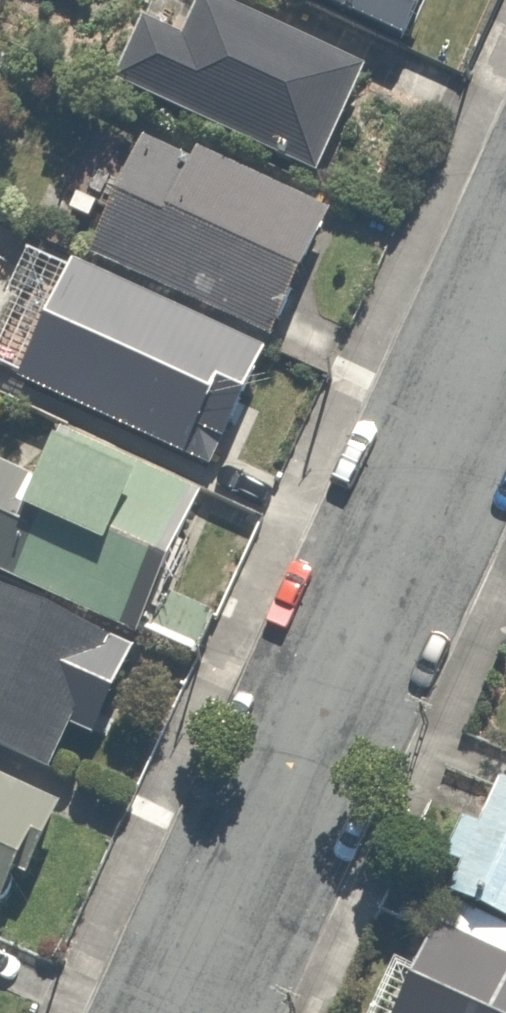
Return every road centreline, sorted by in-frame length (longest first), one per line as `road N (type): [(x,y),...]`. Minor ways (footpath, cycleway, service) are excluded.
road 1 (residential): [(505,296),(180,1012)]

